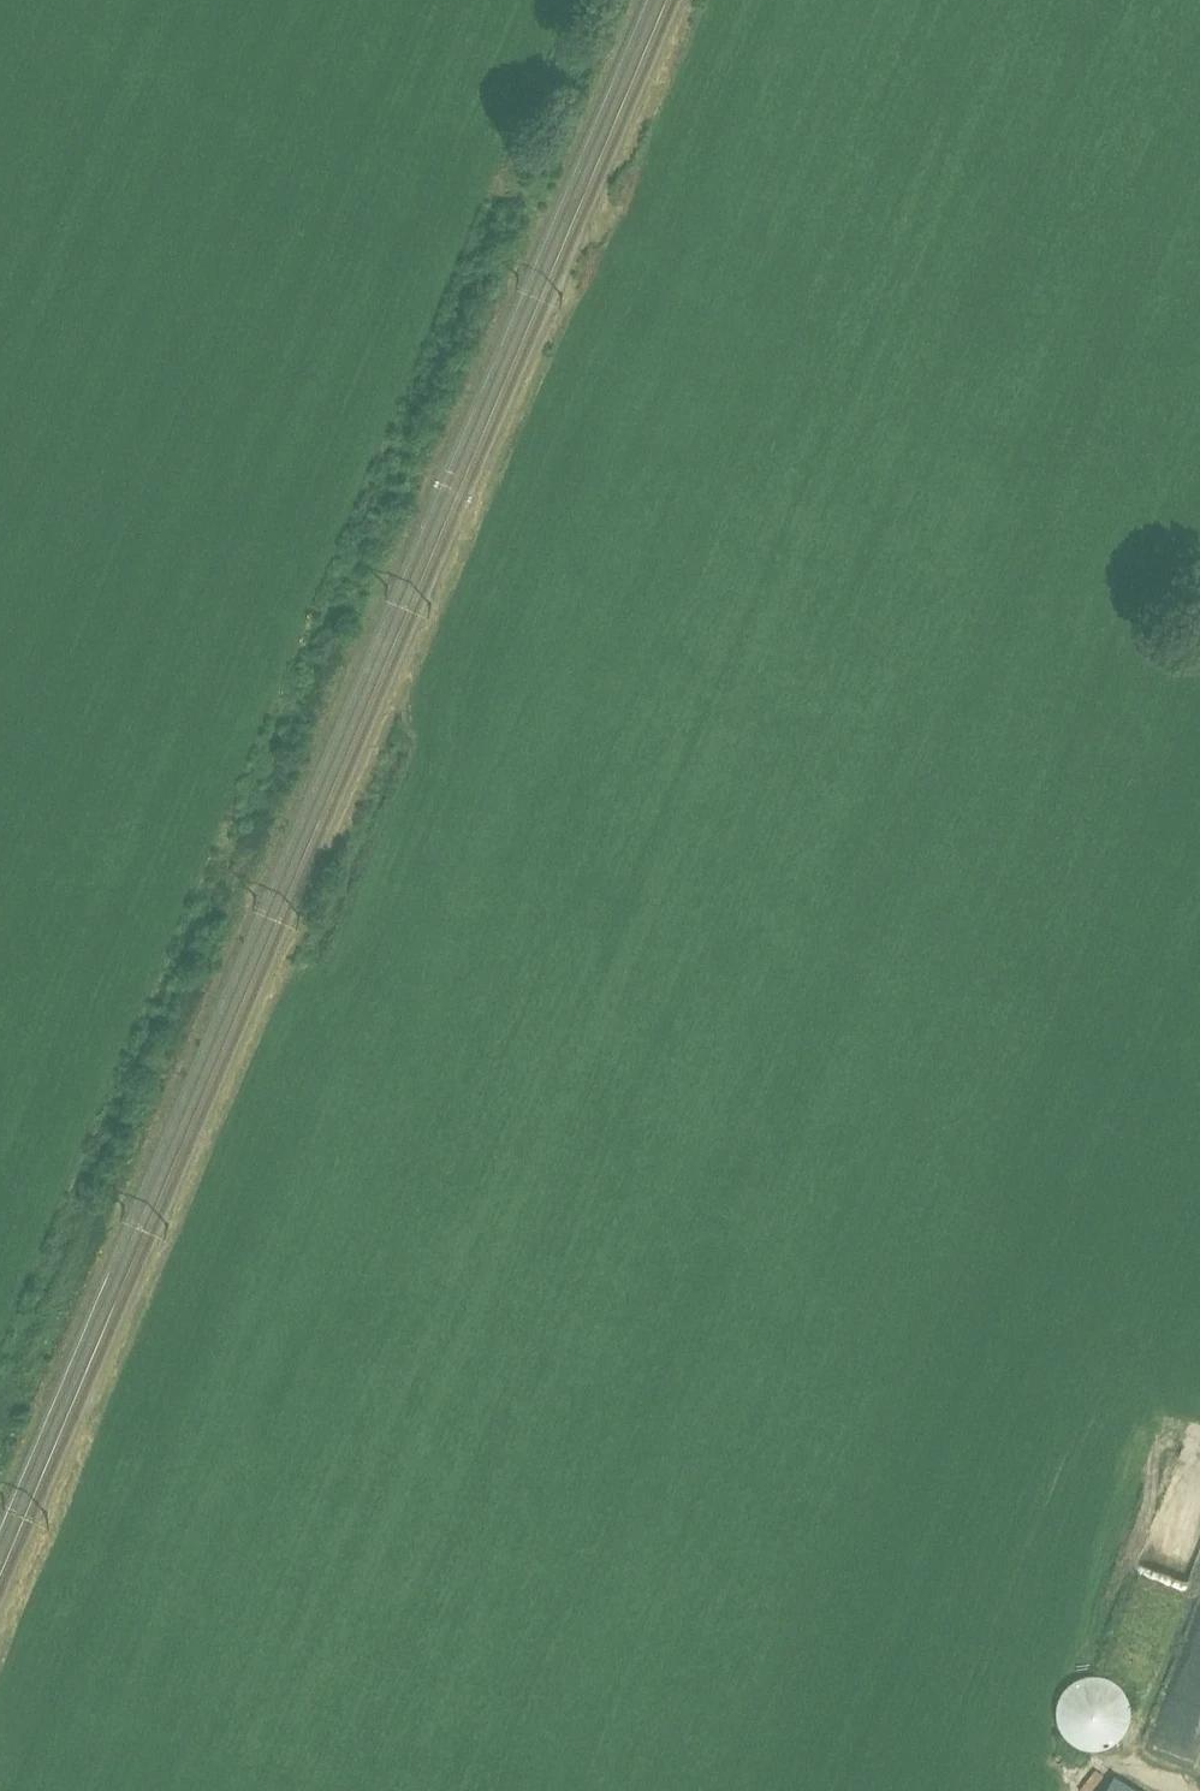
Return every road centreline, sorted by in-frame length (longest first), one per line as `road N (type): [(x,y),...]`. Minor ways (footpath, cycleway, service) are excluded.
road 1 (track): [(0,1723),(325,1790)]

